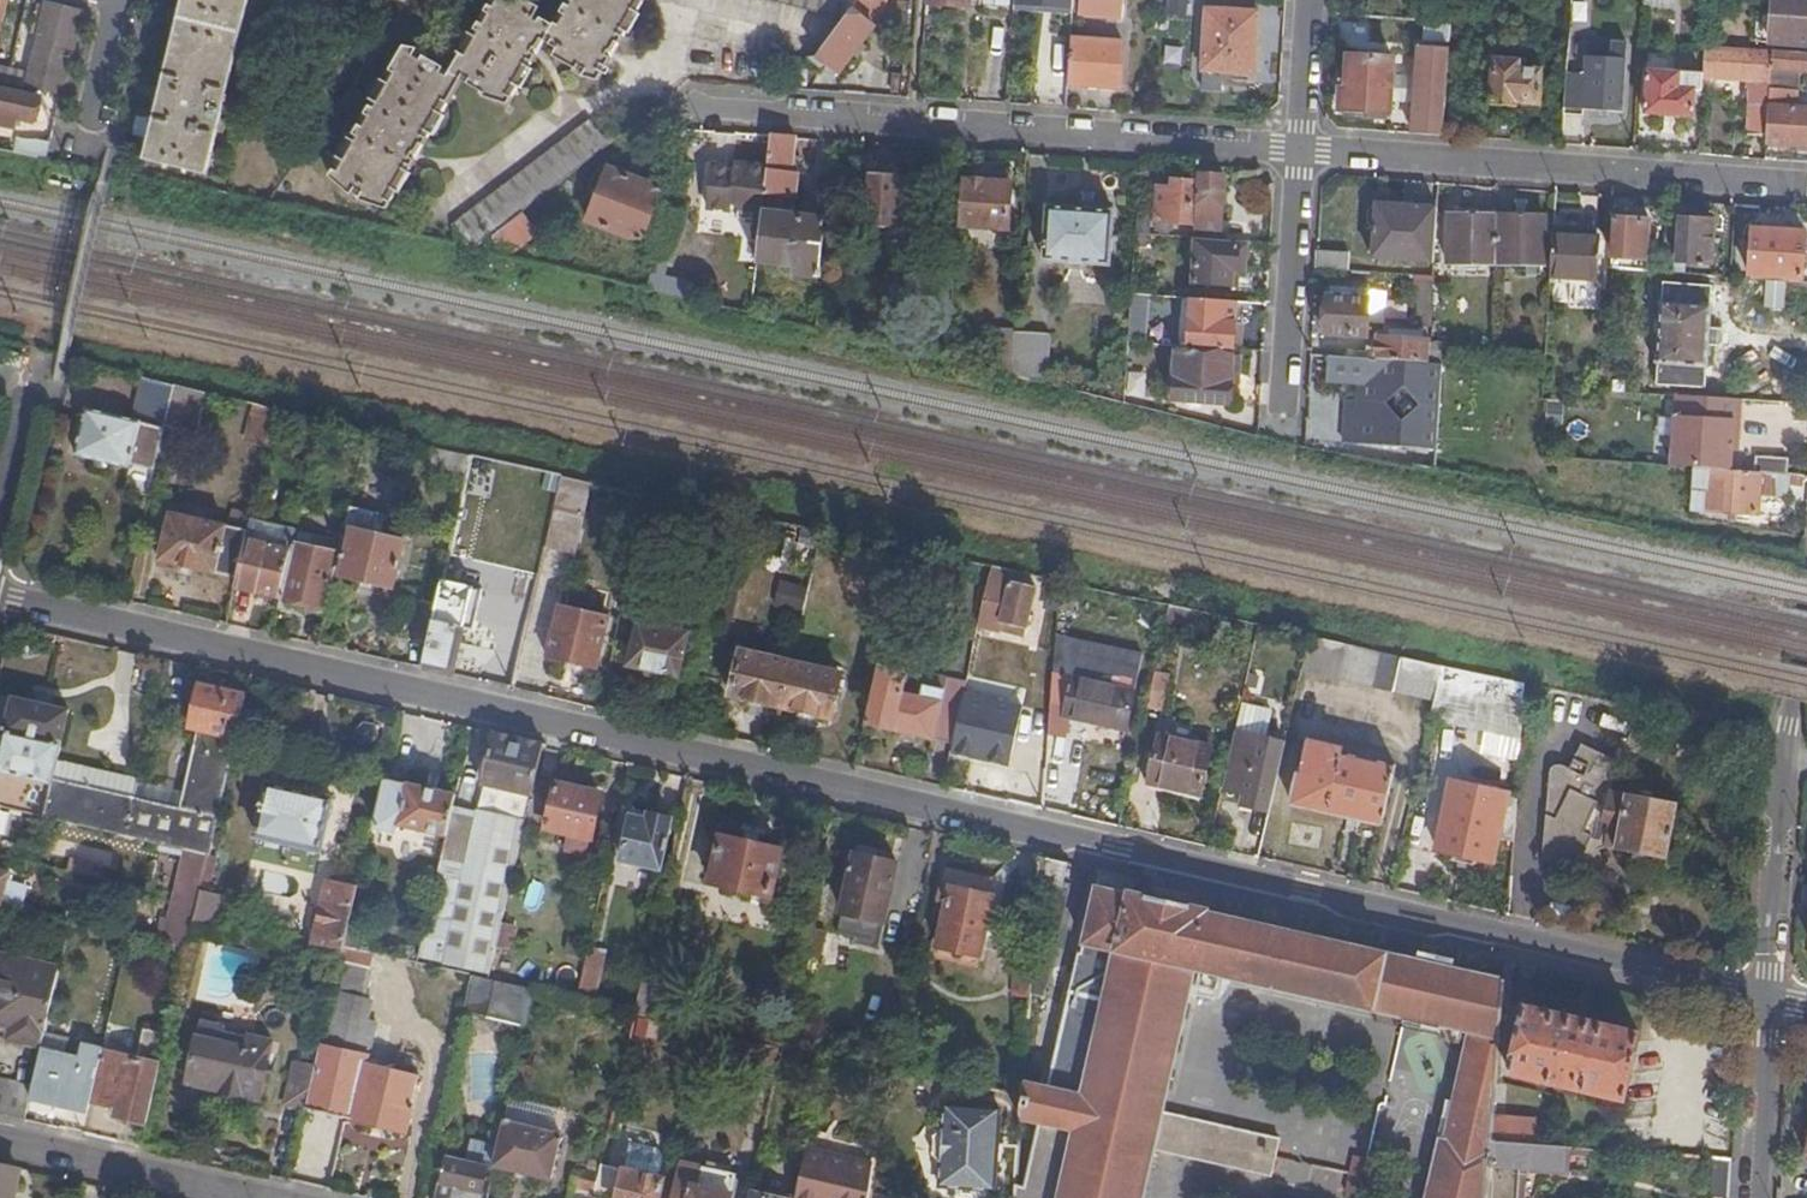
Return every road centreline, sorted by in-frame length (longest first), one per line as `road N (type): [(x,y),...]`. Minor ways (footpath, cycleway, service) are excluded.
road 1 (residential): [(1768,1002),(0,597)]
road 2 (residential): [(684,108),(1301,150)]
road 3 (residential): [(1301,150),(1806,191)]
road 4 (residential): [(1768,1002),(1806,624)]
road 5 (residential): [(0,1137),(266,1197)]
road 6 (residential): [(1284,415),(1301,150)]
road 7 (residential): [(1755,1197),(1768,1002)]
road 8 (residential): [(123,0),(87,152)]
road 9 (residential): [(1301,150),(1311,0)]
road 10 (residential): [(0,505),(36,364)]

